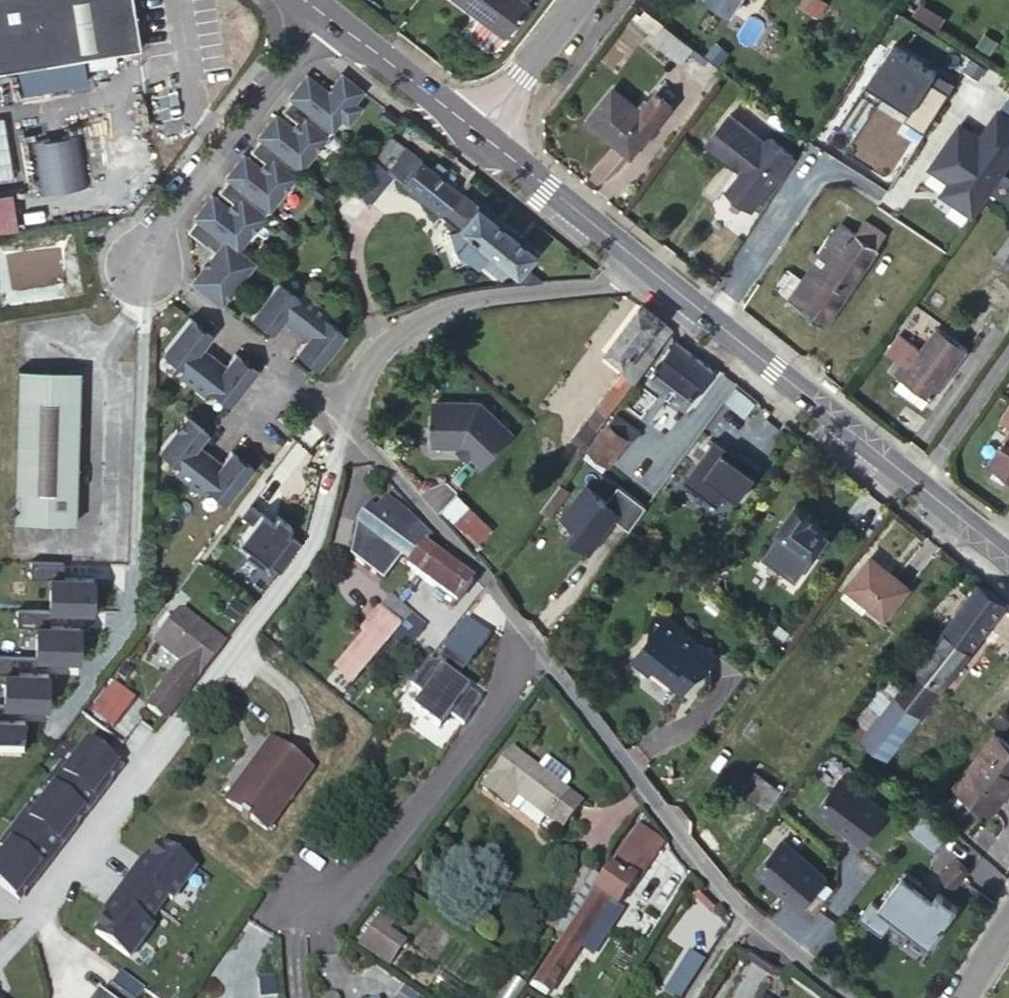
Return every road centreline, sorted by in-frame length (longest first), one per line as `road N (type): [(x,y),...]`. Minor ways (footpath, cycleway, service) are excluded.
road 1 (residential): [(0,949),(318,536),(337,430)]
road 2 (residential): [(326,13),(139,269),(182,289),(308,391),(337,430)]
road 3 (residential): [(1008,557),(633,256)]
road 4 (residential): [(846,997),(746,916),(543,658)]
road 5 (residential): [(302,997),(299,945),(356,887),(543,658)]
road 6 (residential): [(337,430),(341,378),(368,338),(486,297),(610,282),(633,256)]
road 7 (residential): [(543,658),(470,560),(337,430)]
road 8 (residential): [(633,256),(478,133)]
road 9 (residential): [(478,133),(326,13)]
road 10 (residential): [(478,133),(582,0)]

